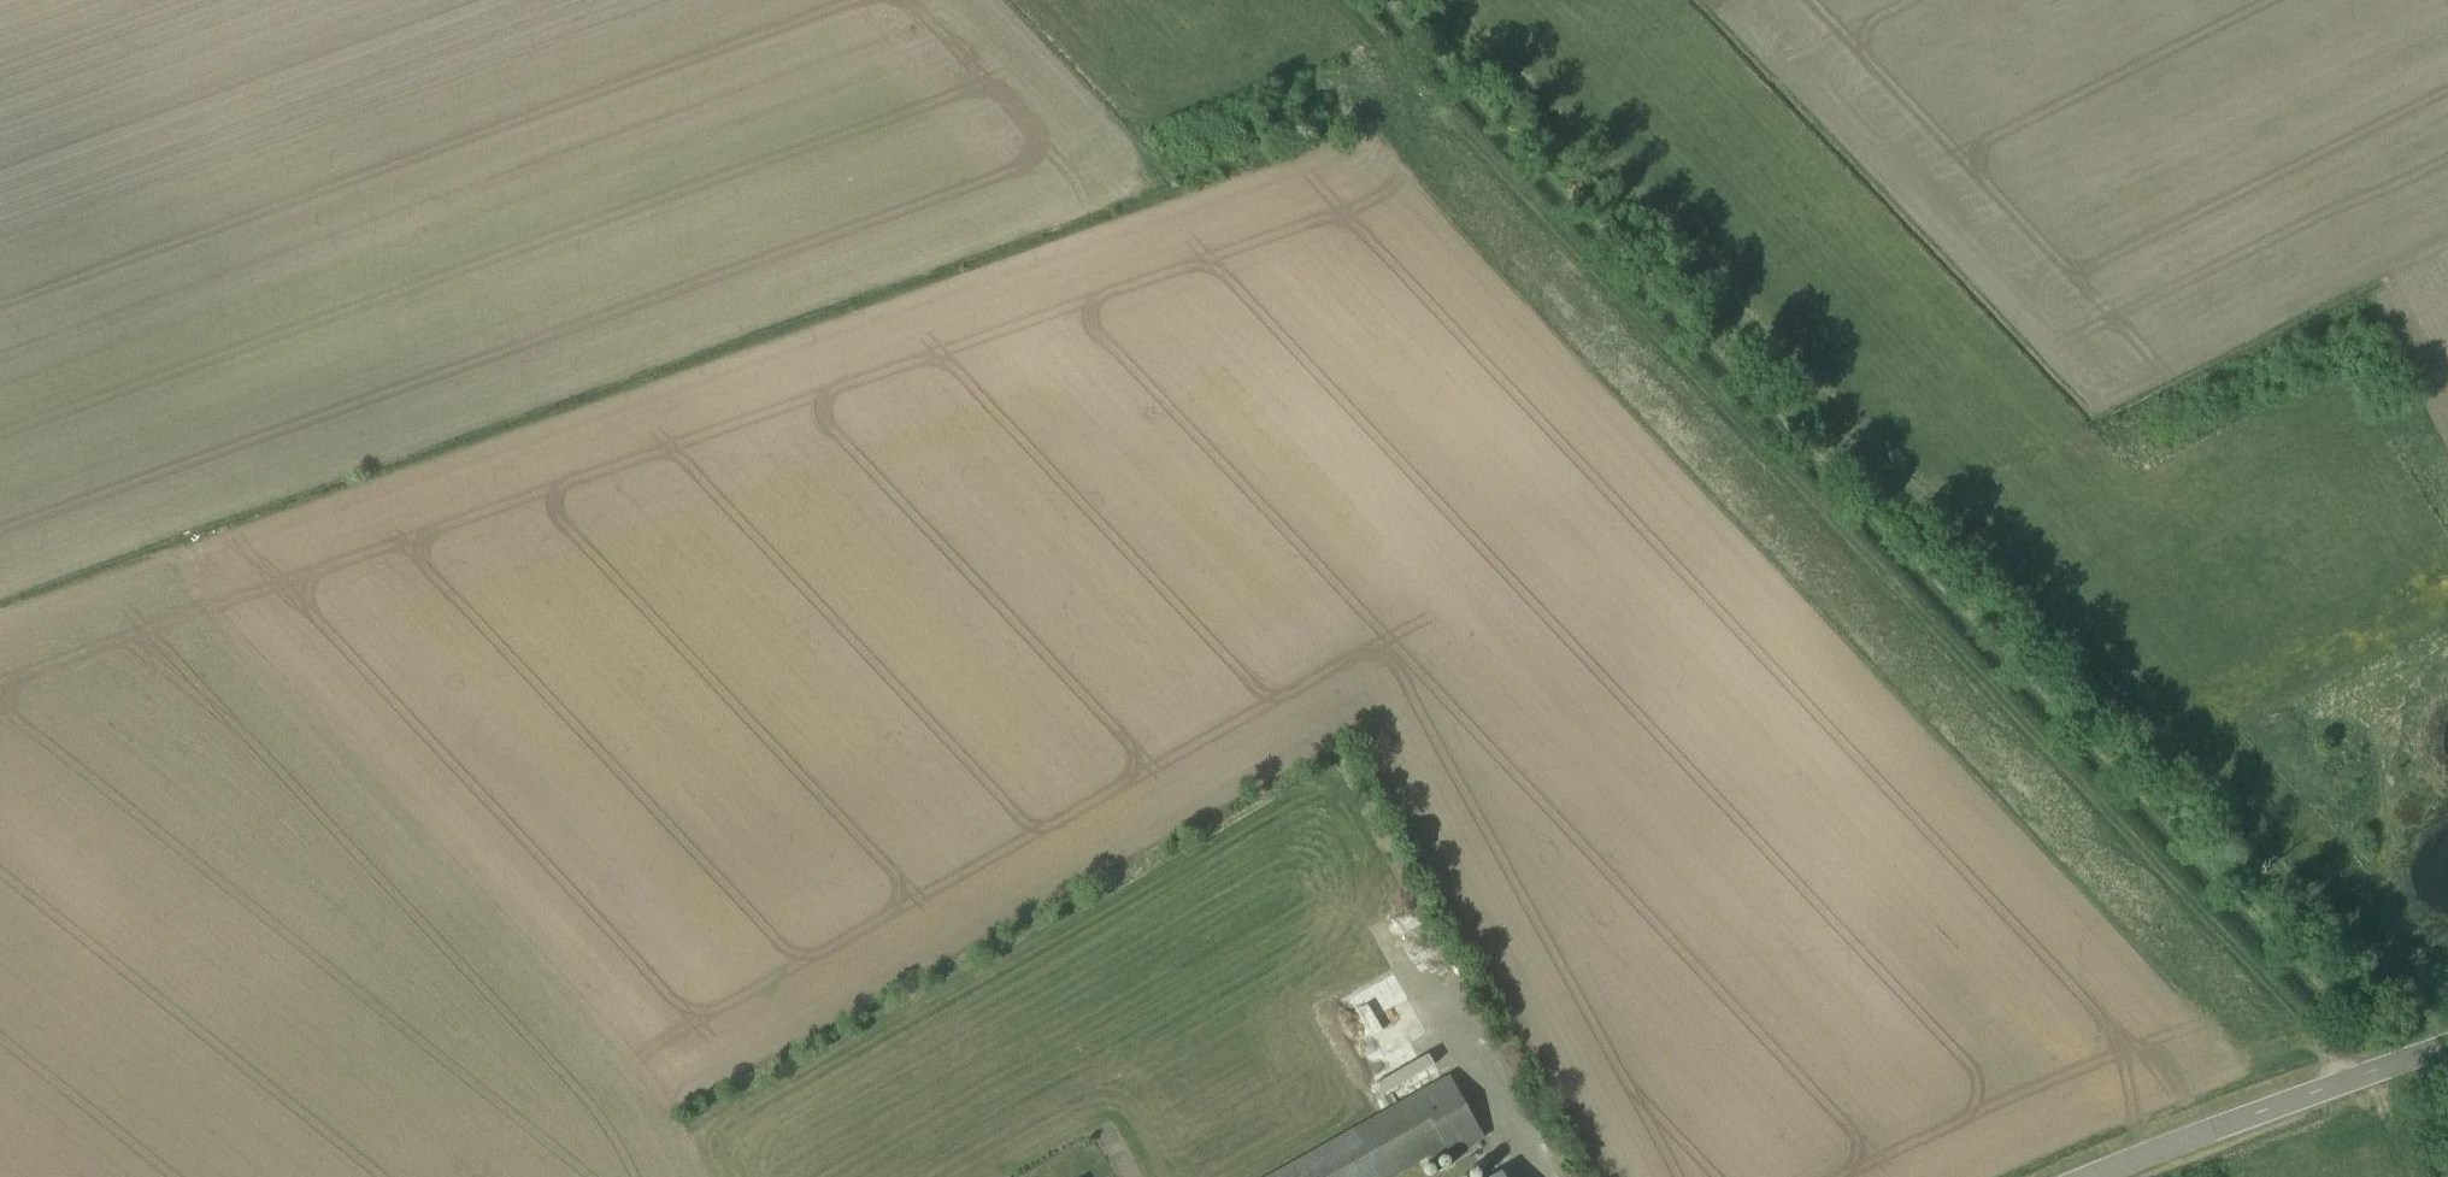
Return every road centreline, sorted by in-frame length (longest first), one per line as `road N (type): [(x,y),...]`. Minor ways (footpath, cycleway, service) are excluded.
road 1 (unclassified): [(2111,1176),(2447,1045)]

